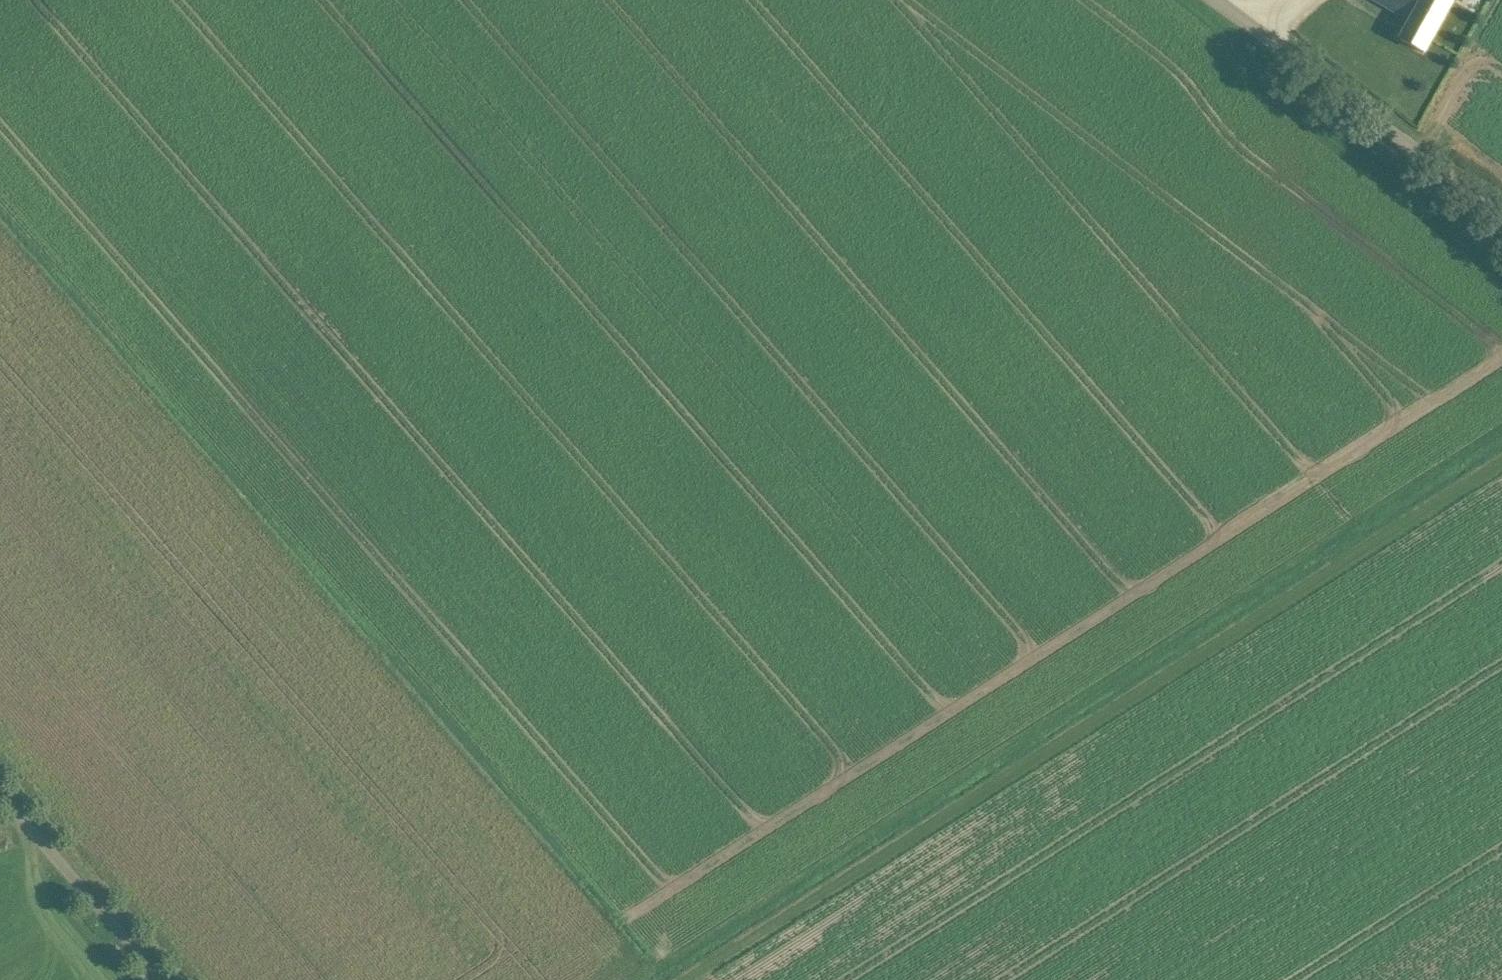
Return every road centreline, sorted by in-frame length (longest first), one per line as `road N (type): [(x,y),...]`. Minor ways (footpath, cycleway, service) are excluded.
road 1 (unclassified): [(1501,217),(1217,0)]
road 2 (unclassified): [(164,979),(0,792)]

